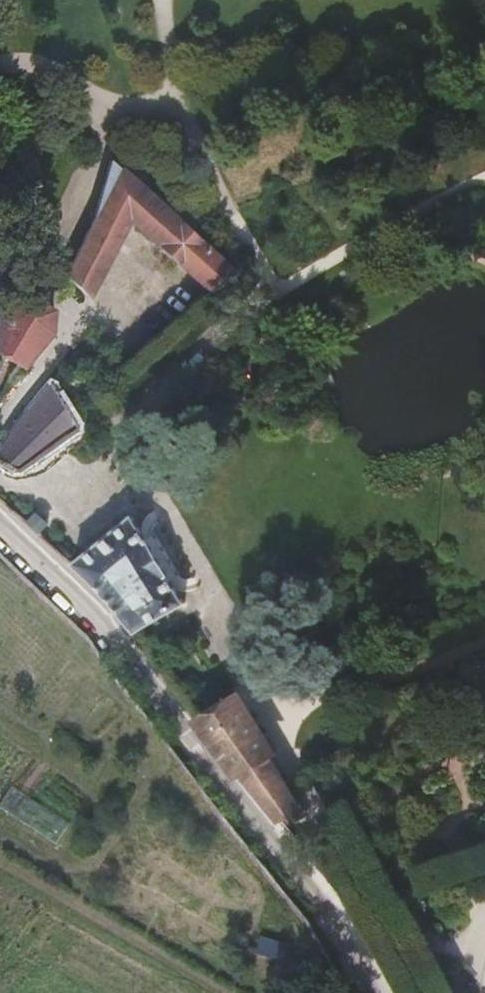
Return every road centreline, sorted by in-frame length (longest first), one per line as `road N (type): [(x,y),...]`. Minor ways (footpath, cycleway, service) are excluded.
road 1 (residential): [(0,523),(107,632),(325,907),(373,992)]

